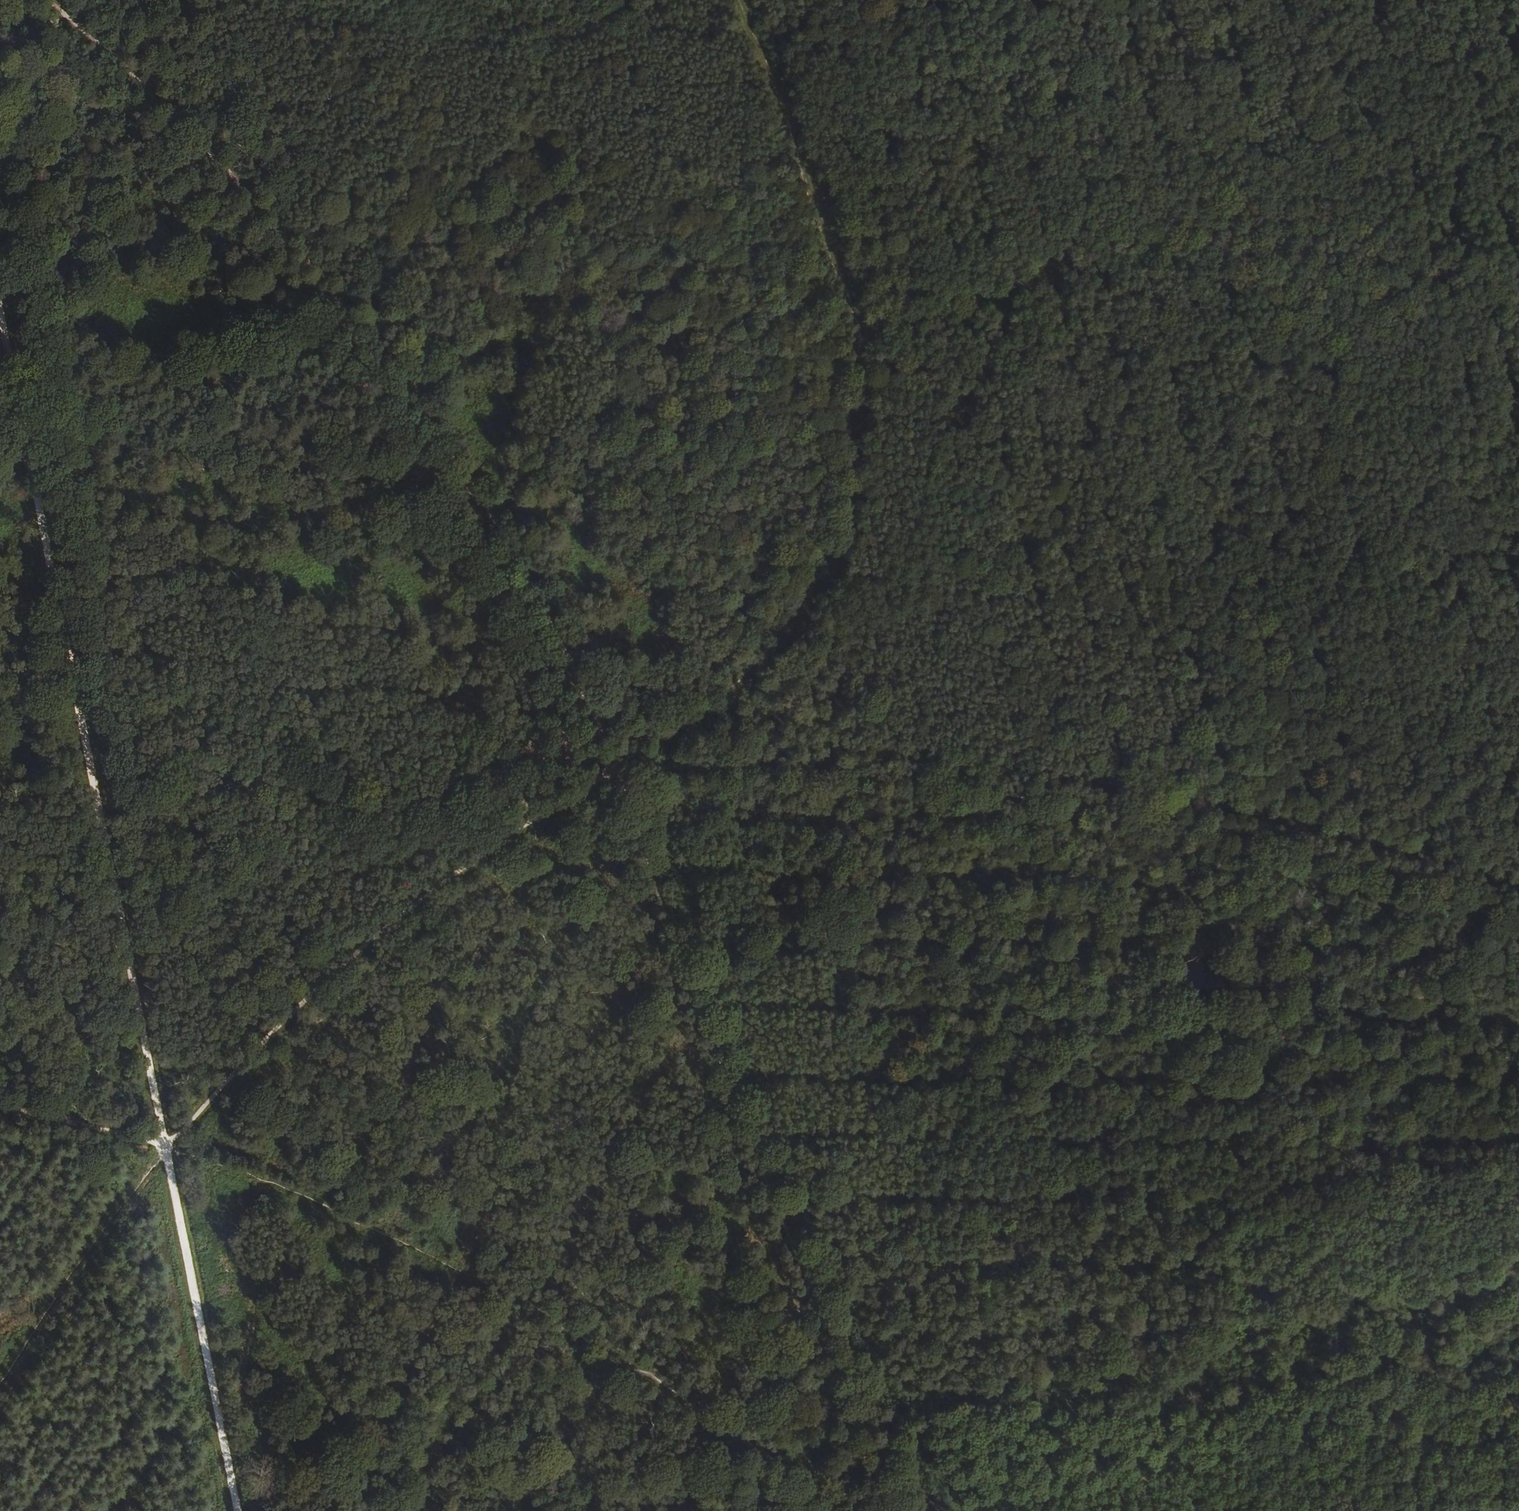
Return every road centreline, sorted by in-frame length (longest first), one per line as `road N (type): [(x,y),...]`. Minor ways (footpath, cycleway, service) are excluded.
road 1 (track): [(236,1510),(0,313)]
road 2 (track): [(41,0),(182,121),(361,325),(467,474),(616,762)]
road 3 (track): [(616,762),(783,1236),(939,1510)]
road 4 (track): [(0,1107),(164,1148)]

